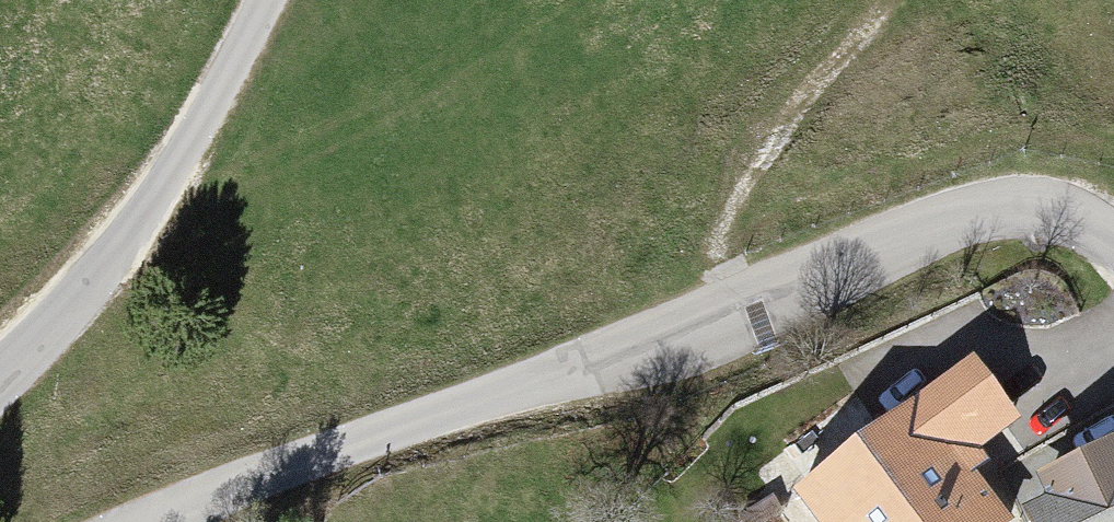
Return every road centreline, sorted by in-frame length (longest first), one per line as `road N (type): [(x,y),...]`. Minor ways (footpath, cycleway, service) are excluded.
road 1 (unclassified): [(175,521),(972,217),(1026,207),(1063,214),(1113,245)]
road 2 (unclassified): [(264,0),(181,160),(98,280),(0,377)]
road 3 (track): [(717,314),(733,206),(832,88),(891,0)]

